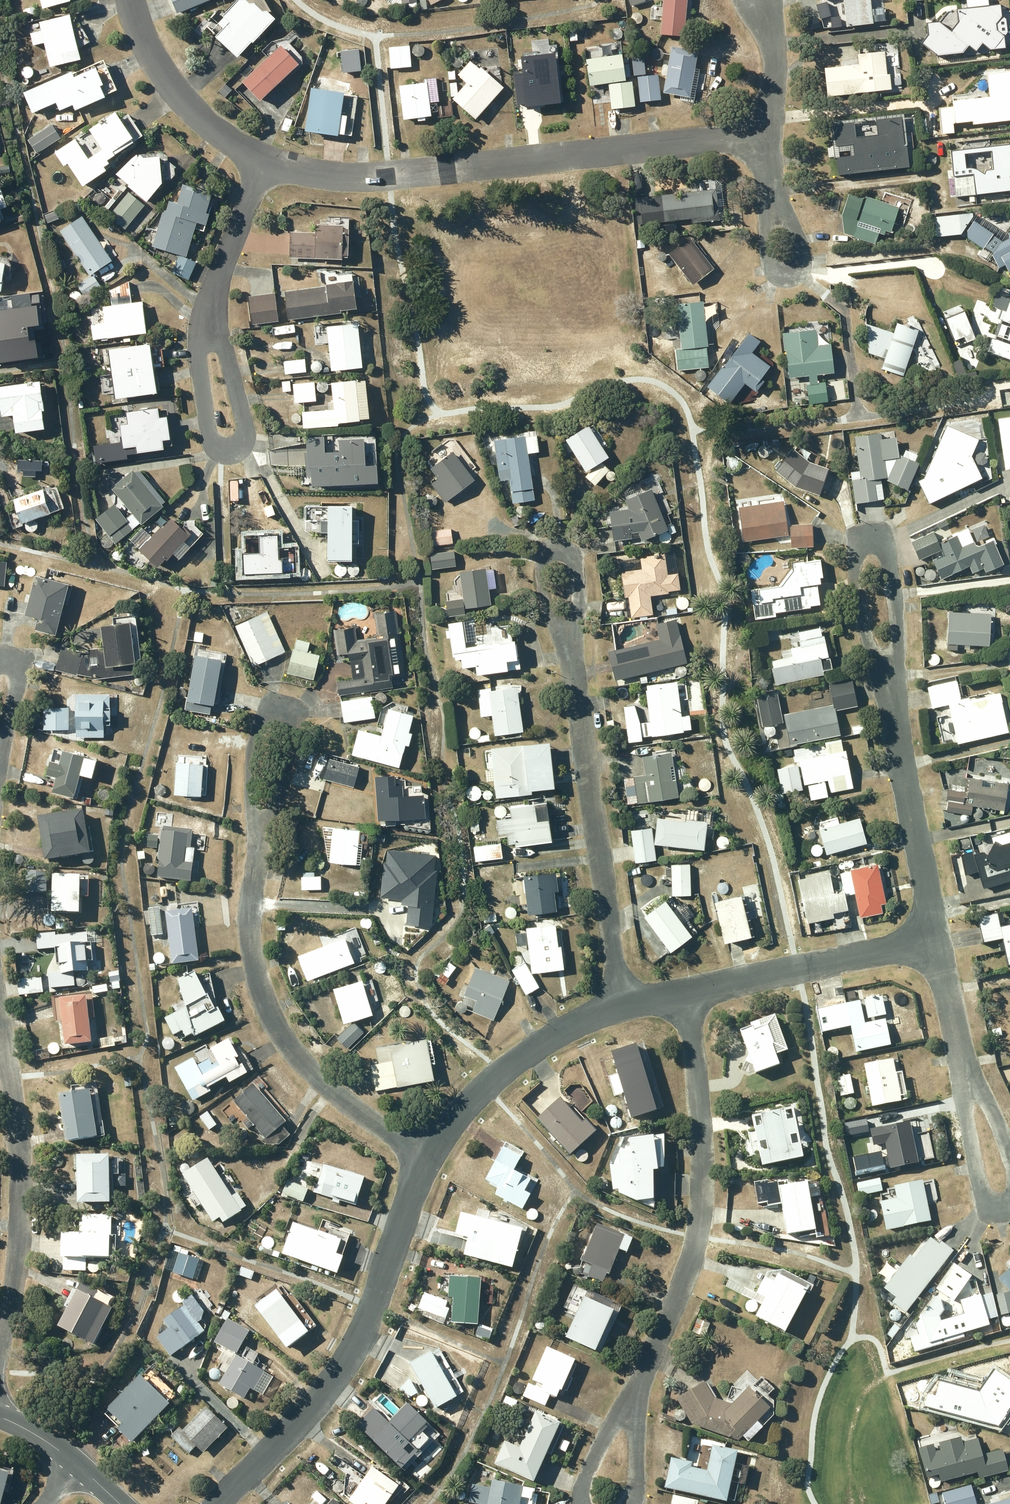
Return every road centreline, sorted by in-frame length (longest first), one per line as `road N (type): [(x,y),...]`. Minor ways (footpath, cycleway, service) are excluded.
road 1 (residential): [(765,135),(389,170),(303,164),(265,152)]
road 2 (residential): [(632,1395),(697,1231),(701,1106),(679,986)]
road 3 (residential): [(419,1157),(389,1251),(326,1375),(205,1503)]
road 4 (residential): [(258,833),(247,930),(261,1003),(297,1058),(419,1157)]
road 5 (residential): [(570,651),(617,996)]
road 6 (residential): [(0,1350),(16,1272),(19,1180),(0,1032)]
road 7 (residential): [(210,298),(245,424),(242,442),(229,452),(214,450),(208,436),(200,337)]
road 8 (residential): [(889,679),(934,939)]
road 9 (residential): [(617,996),(486,1064),(419,1157)]
road 10 (residential): [(934,939),(679,986)]
road 11 (residential): [(265,152),(182,95),(150,50),(132,0)]
road 12 (residential): [(866,536),(881,540),(890,566),(898,624),(889,679)]
road 13 (residential): [(210,298),(265,152)]
road 14 (residential): [(889,679),(873,651),(855,578),(866,536)]
road 15 (residential): [(934,939),(969,1081)]
road 16 (residential): [(776,200),(802,245),(795,270),(769,262),(768,221)]
road 17 (residential): [(282,708),(296,718),(297,738),(285,793),(258,833)]
road 18 (residential): [(258,833),(249,760),(264,715),(282,708)]
road 19 (residential): [(758,0),(776,74),(765,135)]
road 20 (residential): [(1009,1198),(984,1195),(965,1100)]
road 21 (residential): [(570,651),(550,616),(541,576),(546,556),(562,550)]

